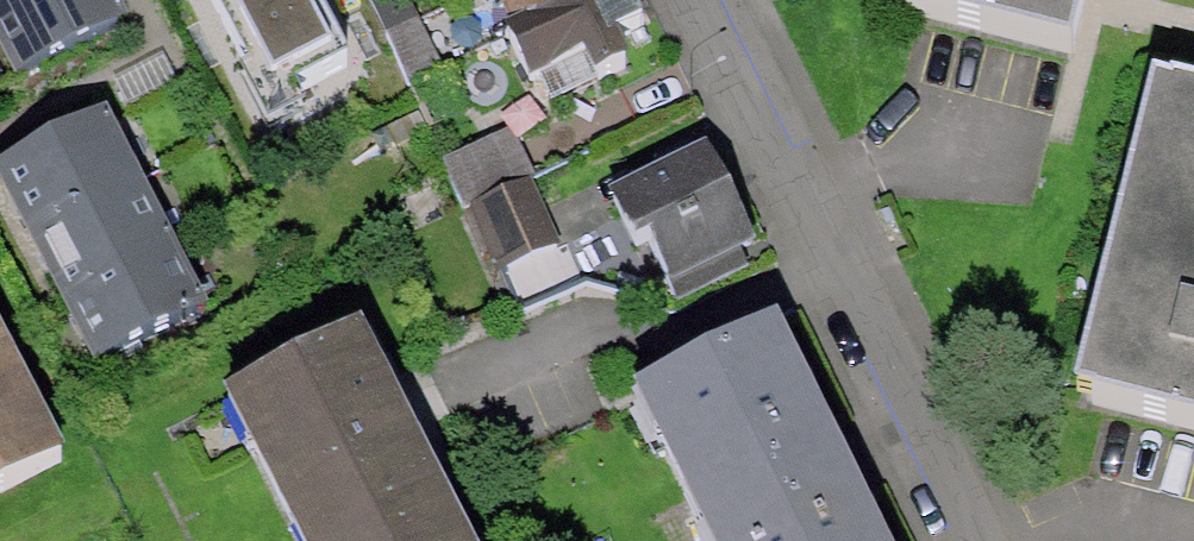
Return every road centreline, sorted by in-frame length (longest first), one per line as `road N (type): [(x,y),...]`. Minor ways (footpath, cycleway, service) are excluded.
road 1 (residential): [(961,540),(705,0)]

